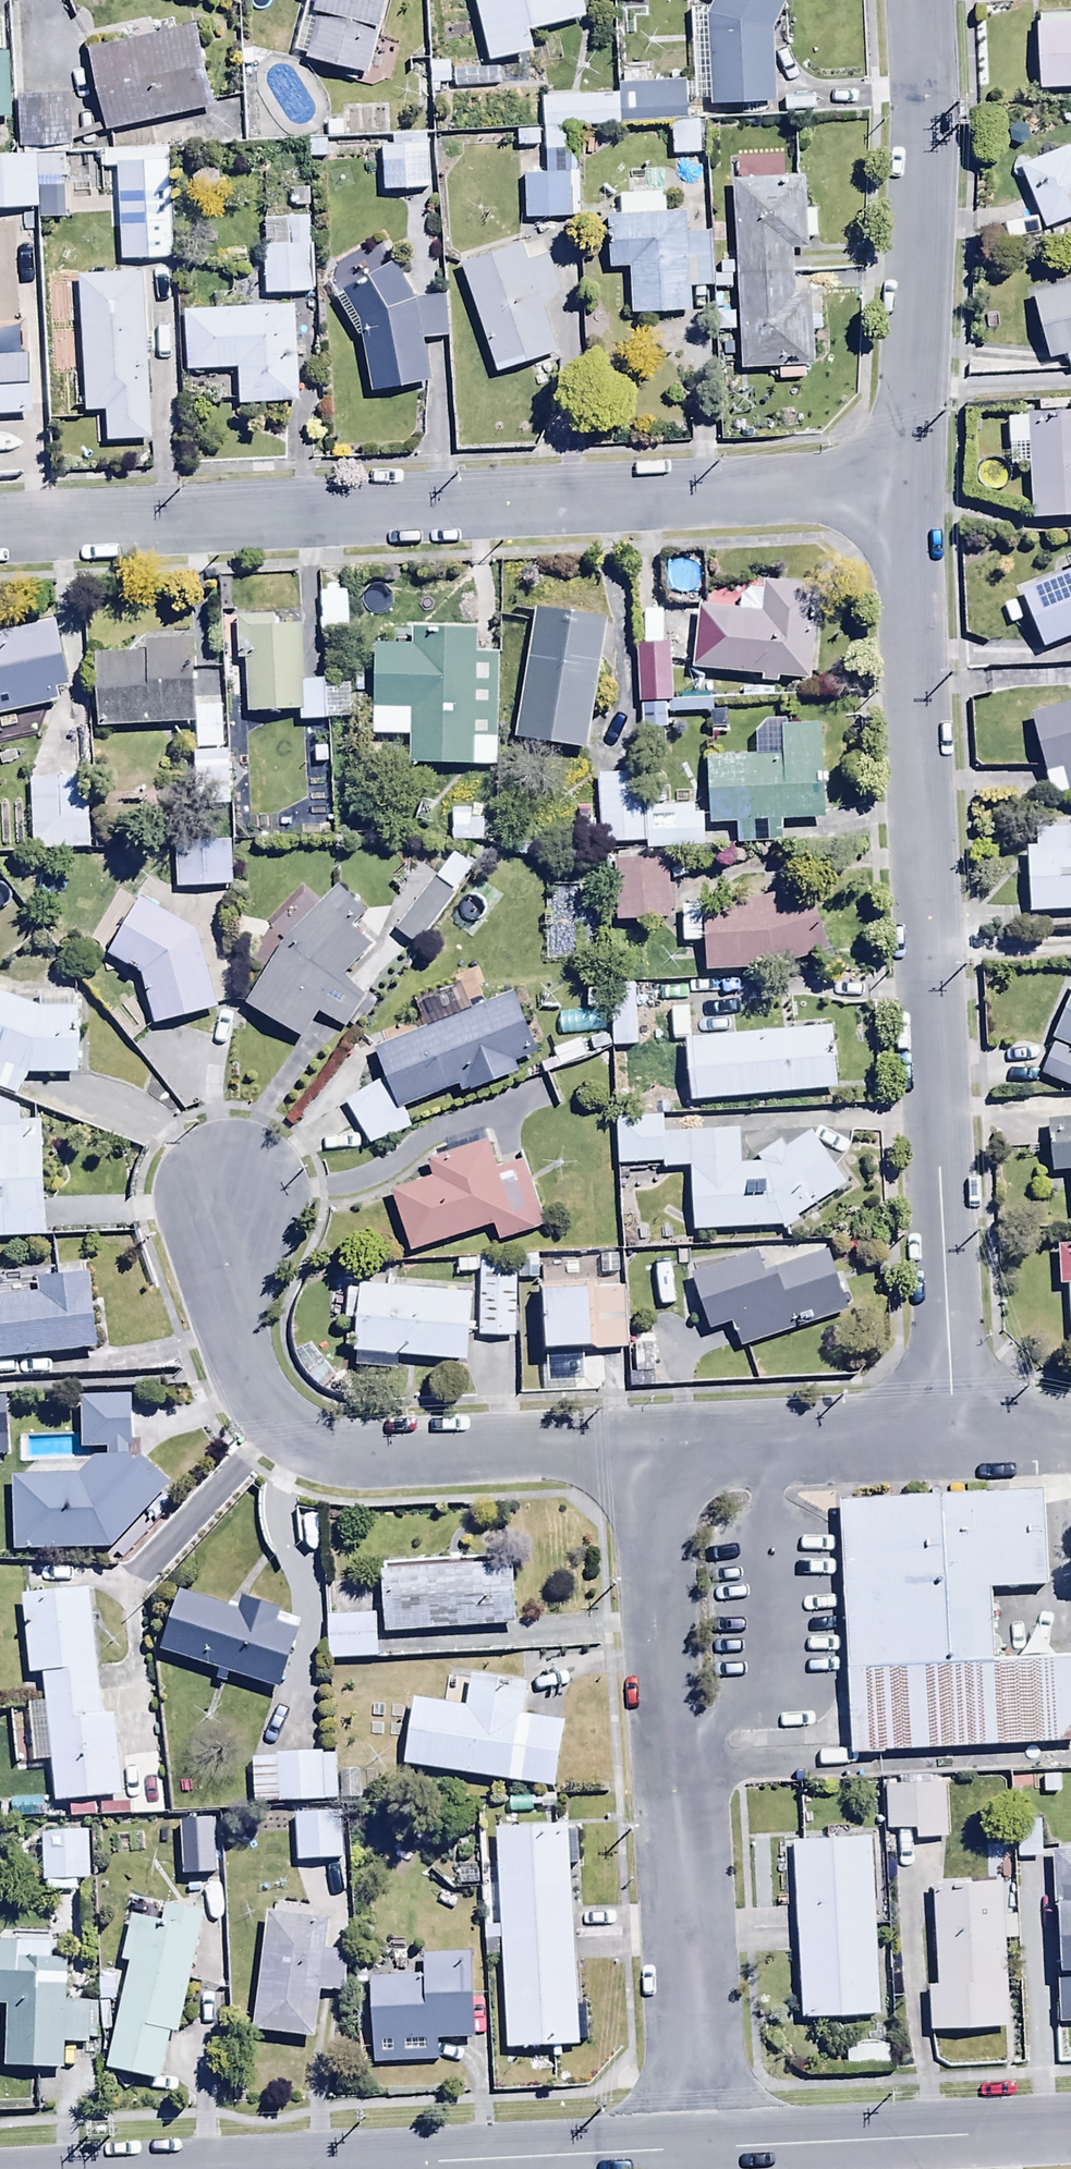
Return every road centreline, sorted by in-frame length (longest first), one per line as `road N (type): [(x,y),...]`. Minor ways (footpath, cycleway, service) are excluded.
road 1 (residential): [(901,500),(951,1430)]
road 2 (residential): [(901,500),(0,527)]
road 3 (residential): [(656,1450),(709,2154)]
road 4 (residential): [(656,1450),(363,1462),(287,1427),(237,1364),(223,1181)]
road 5 (residential): [(911,0),(901,500)]
road 6 (unclassified): [(1070,2136),(709,2154)]
road 7 (unclassified): [(709,2154),(392,2168)]
road 8 (residential): [(951,1430),(656,1450)]

